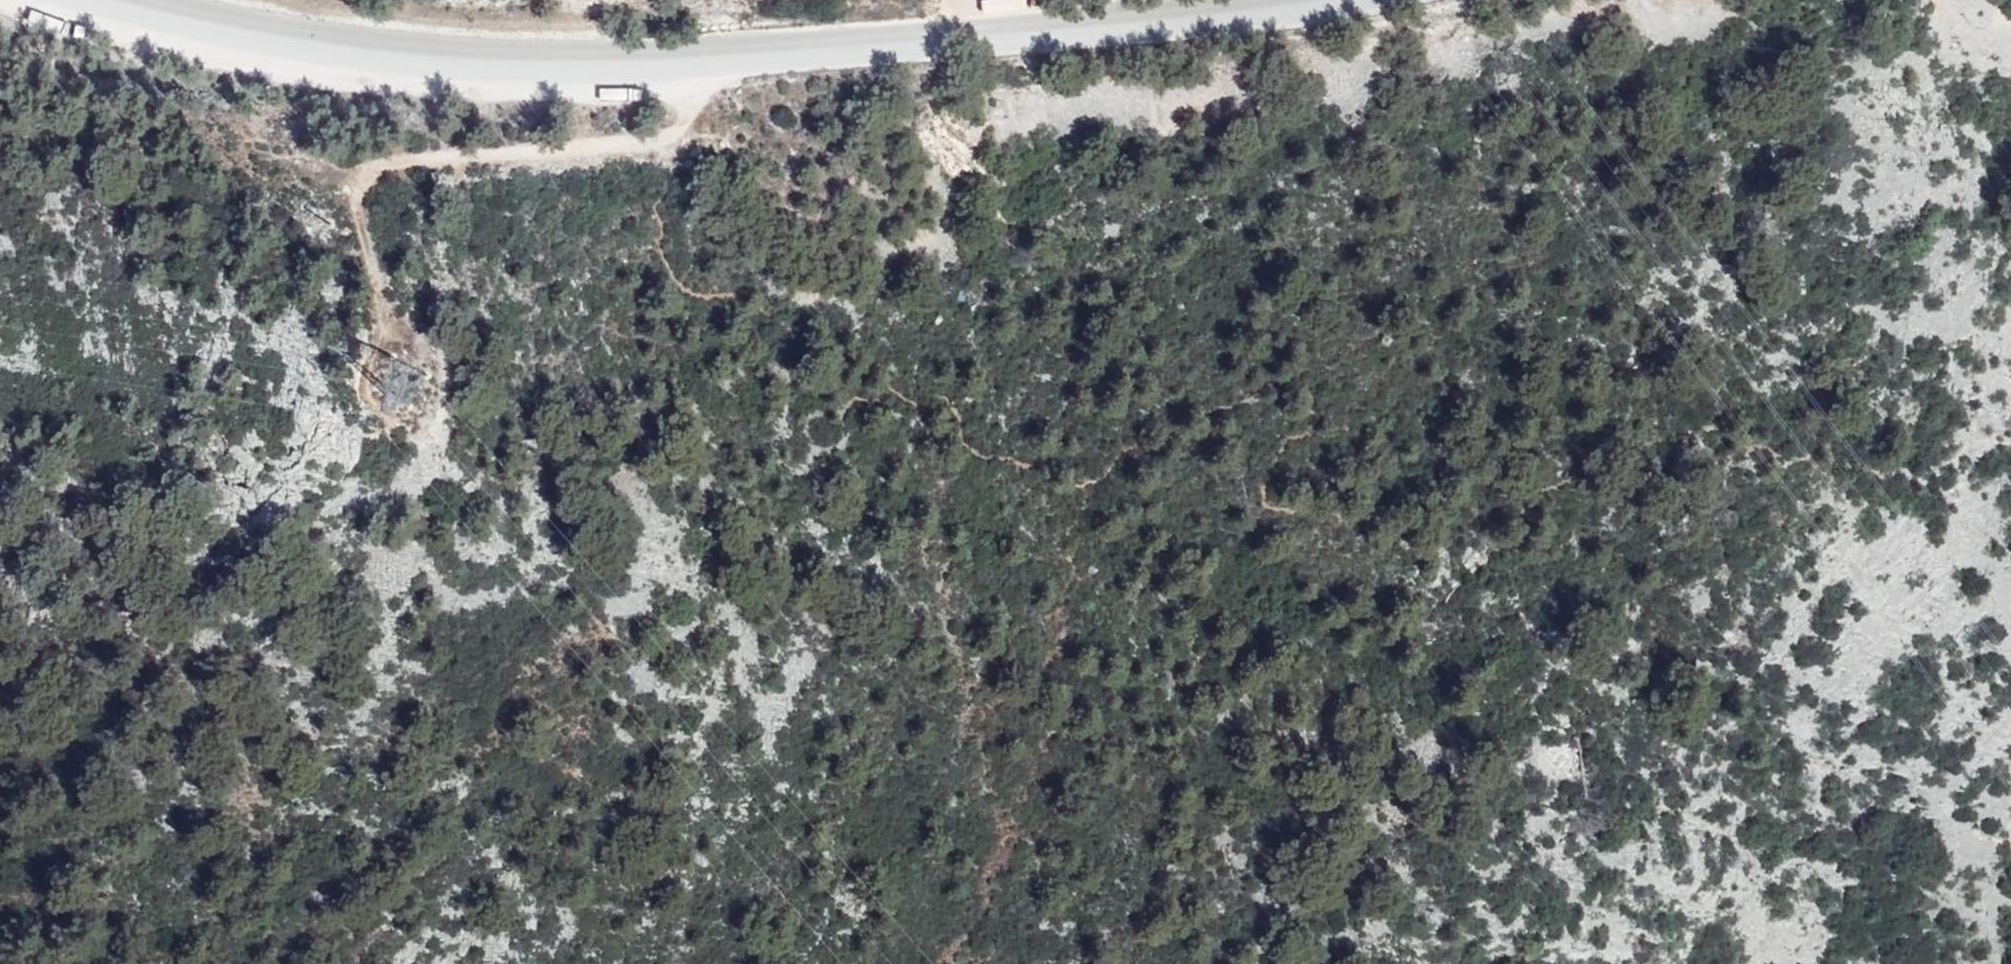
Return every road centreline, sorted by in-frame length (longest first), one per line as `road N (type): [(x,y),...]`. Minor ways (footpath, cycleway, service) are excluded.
road 1 (tertiary): [(1355,0),(743,66),(625,71),(413,68),(132,0)]

